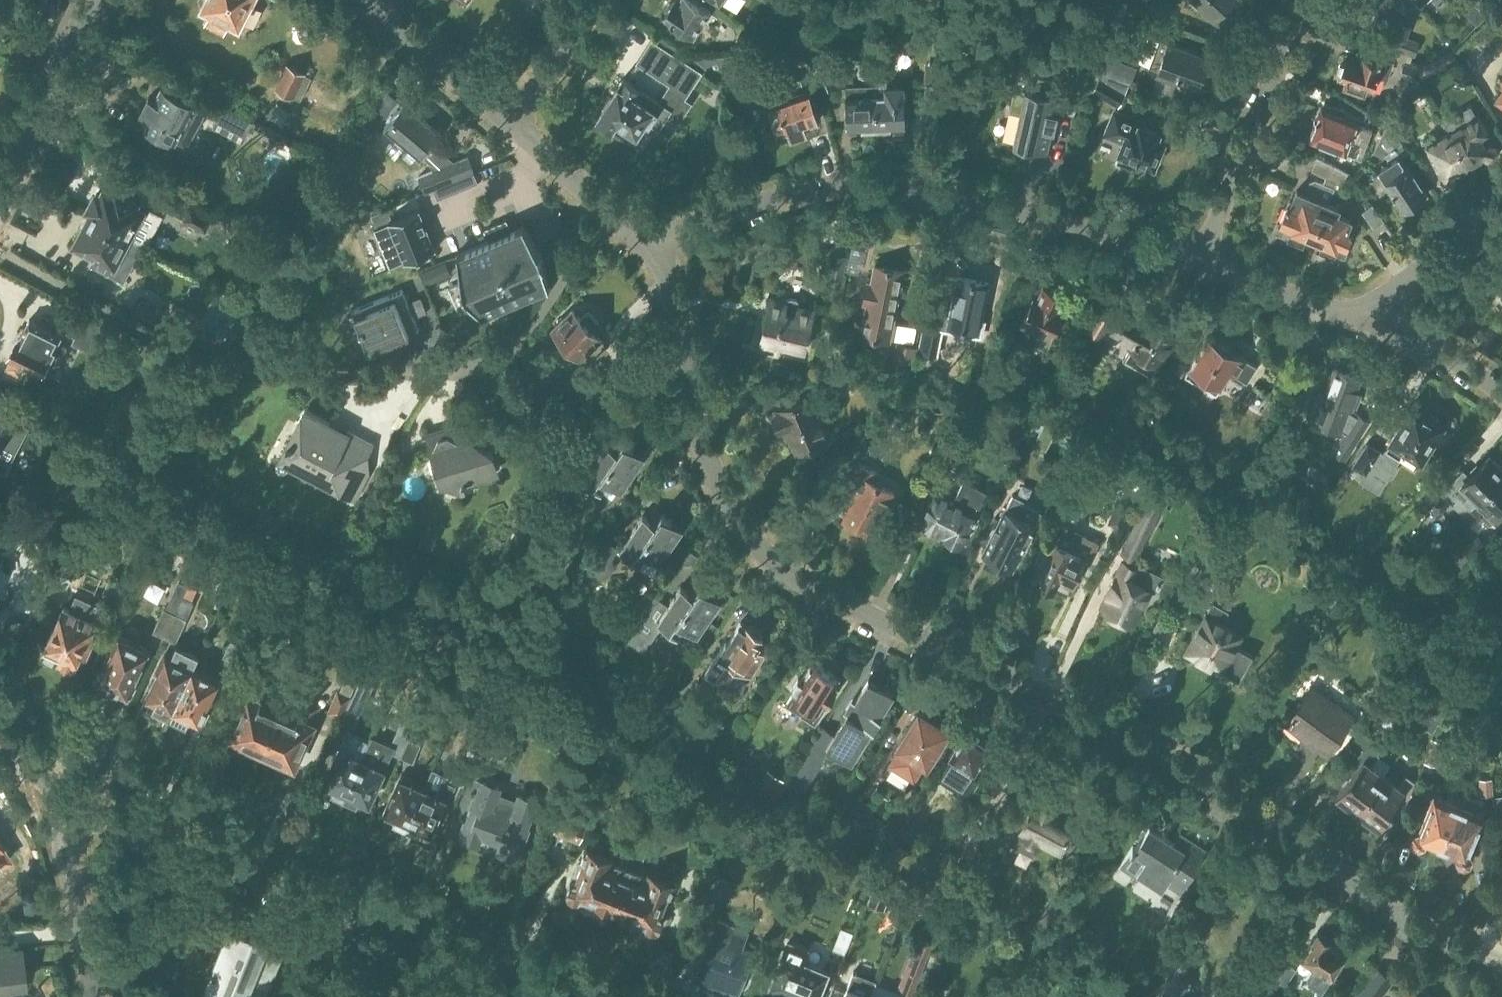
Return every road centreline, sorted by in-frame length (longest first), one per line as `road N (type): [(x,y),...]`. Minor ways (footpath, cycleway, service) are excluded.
road 1 (residential): [(1501,958),(1403,922),(1222,789),(1139,742),(786,572),(728,505),(708,461),(692,412),(676,294),(649,247)]
road 2 (residential): [(1200,263),(971,199),(853,185),(791,192),(649,247)]
road 3 (residential): [(558,996),(64,808)]
road 4 (residential): [(608,211),(490,376),(390,374)]
road 5 (residential): [(1200,263),(1282,54),(1287,0)]
road 6 (secondary): [(0,192),(95,0)]
road 7 (residential): [(511,127),(362,0)]
road 8 (residential): [(88,996),(64,808)]
road 9 (residential): [(1374,324),(1200,263)]
road 10 (residential): [(1374,324),(1399,285),(1501,218)]
road 11 (residential): [(511,127),(597,0)]
road 12 (residential): [(1501,392),(1424,342),(1374,324)]
road 13 (residential): [(608,211),(511,127)]

